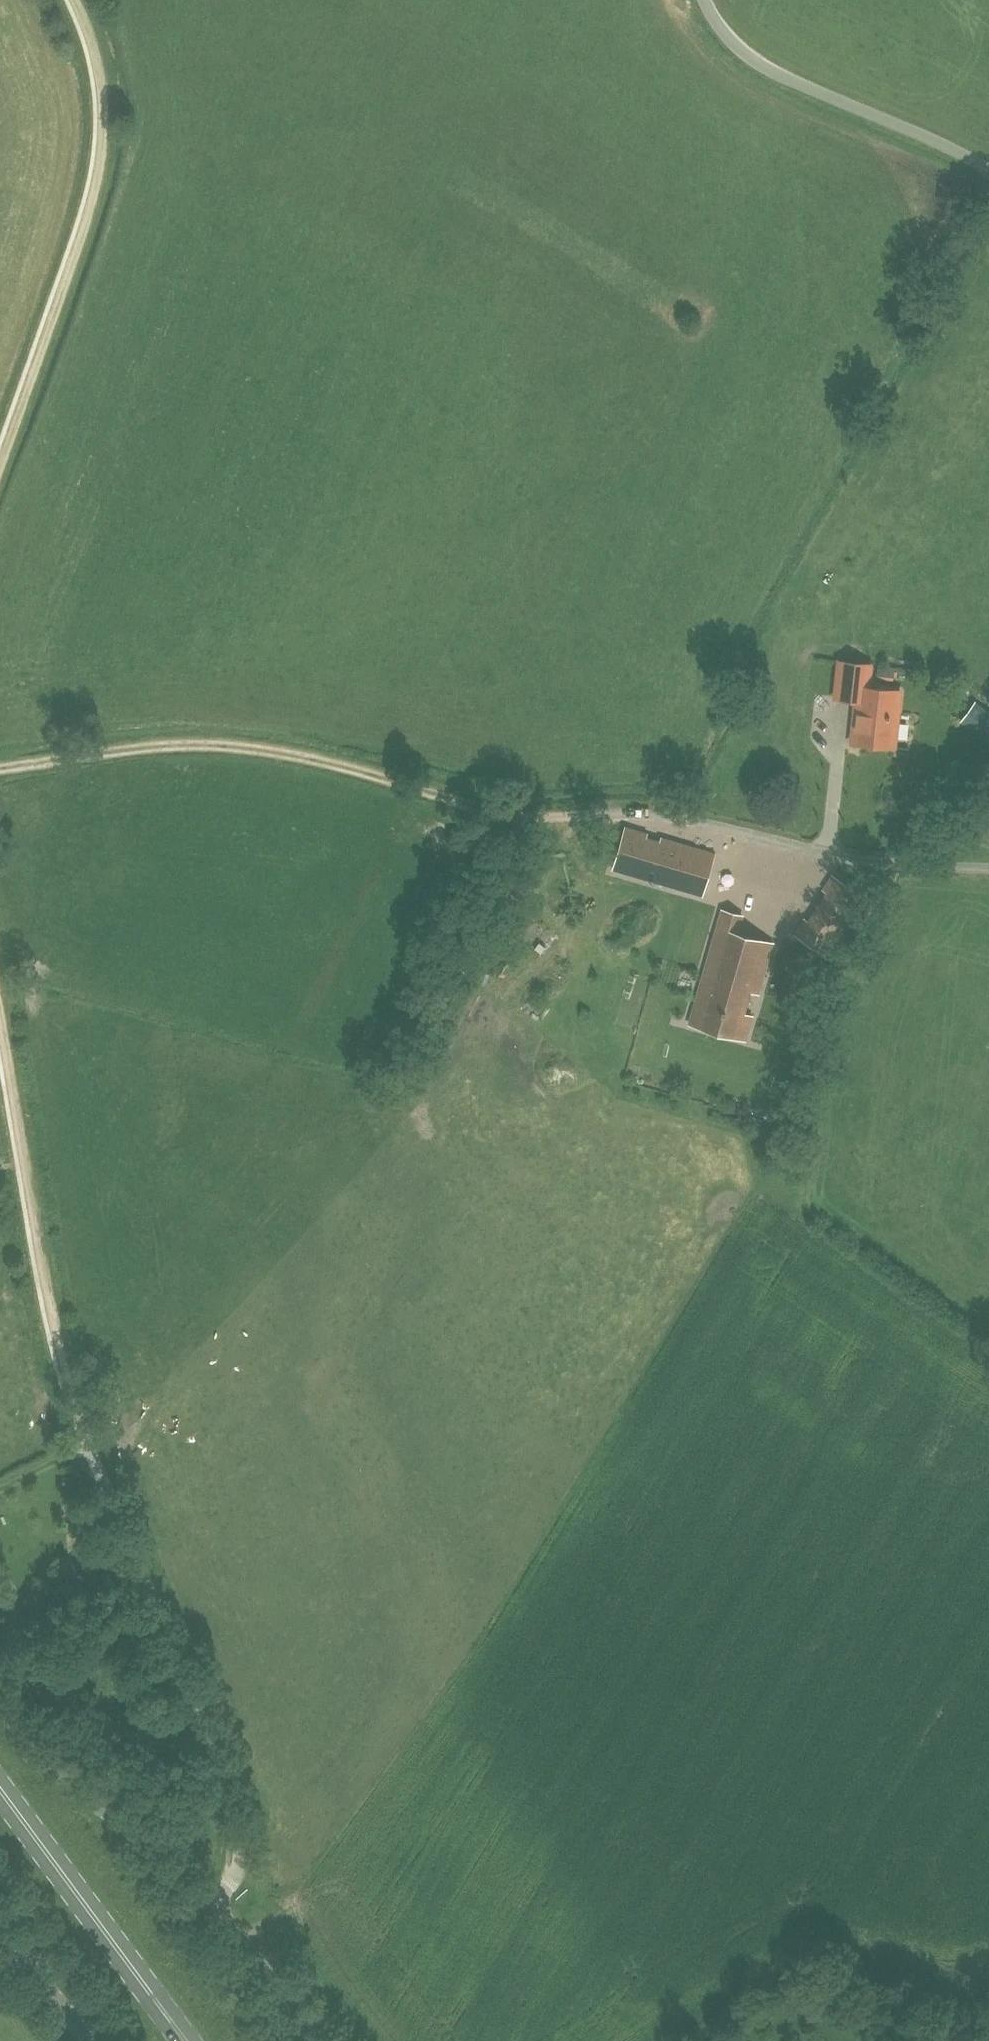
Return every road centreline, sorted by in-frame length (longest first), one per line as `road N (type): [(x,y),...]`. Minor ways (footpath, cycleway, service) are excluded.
road 1 (track): [(0,766),(236,751),(520,813)]
road 2 (unclassified): [(219,1912),(238,1860),(225,1783),(182,1655),(87,1439)]
road 3 (track): [(0,475),(101,173),(102,73),(77,0)]
road 4 (unclassified): [(988,873),(832,853),(664,815),(520,813)]
road 5 (unclassified): [(988,168),(775,74),(744,55),(705,0)]
road 6 (primary): [(187,2040),(0,1785)]
road 7 (unclassified): [(219,1912),(0,1714)]
road 8 (track): [(87,1439),(28,1163)]
road 9 (unclassified): [(318,2040),(219,1912)]
road 10 (track): [(28,1163),(0,1005)]
road 11 (unclassified): [(90,2040),(0,1927)]

